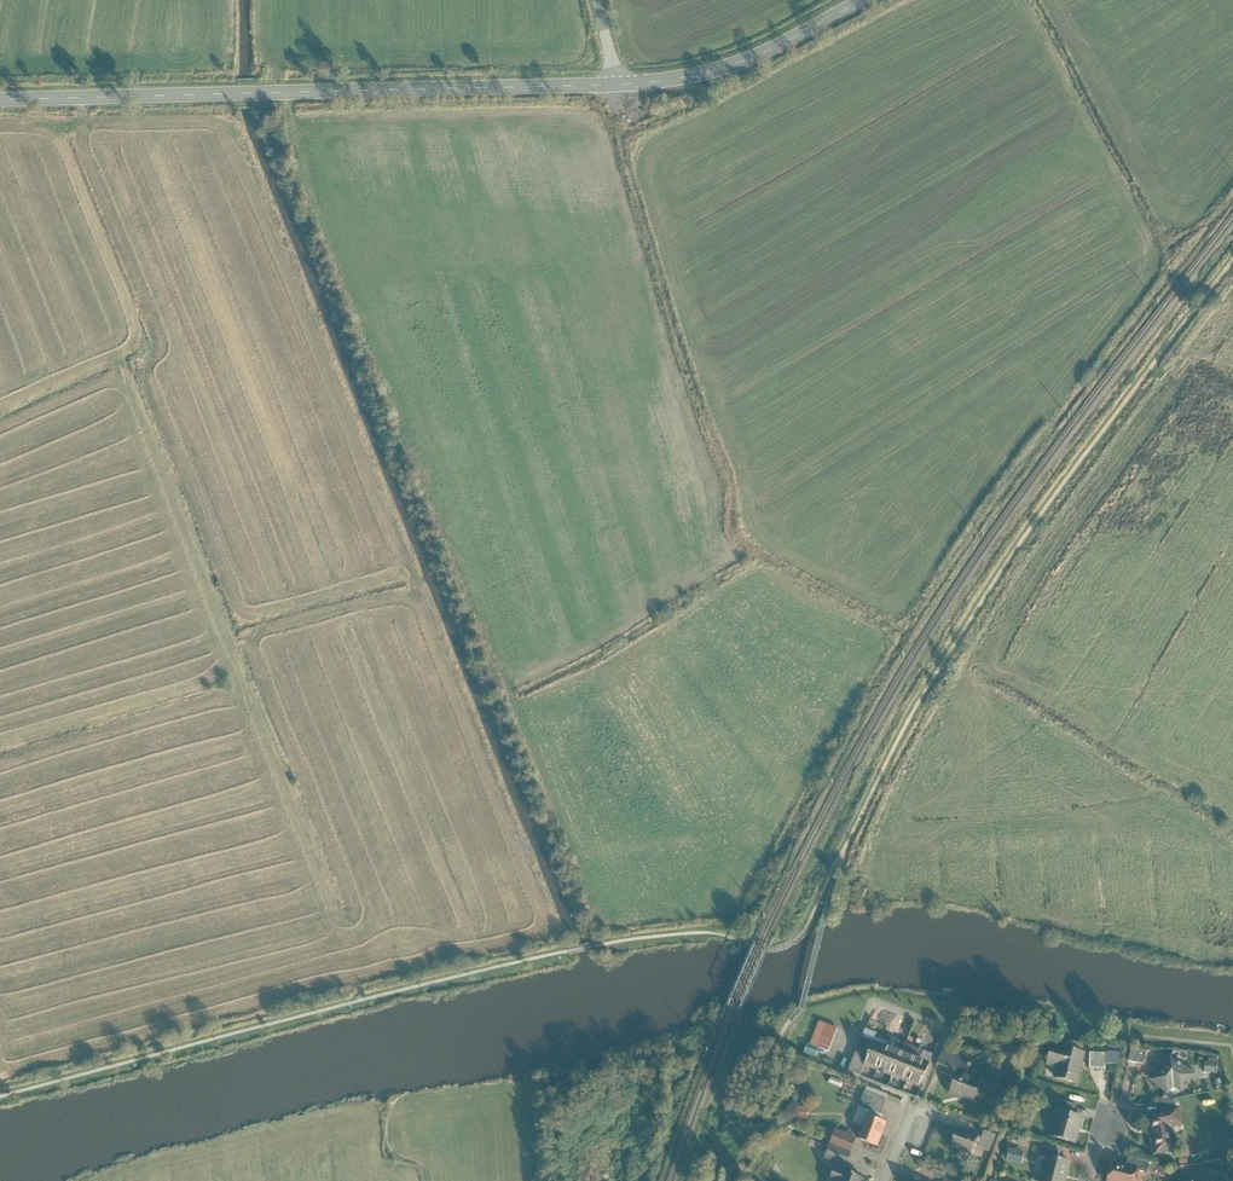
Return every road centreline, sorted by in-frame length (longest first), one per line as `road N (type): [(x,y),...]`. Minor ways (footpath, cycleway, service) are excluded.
road 1 (tertiary): [(0,101),(622,86)]
road 2 (tertiary): [(622,86),(746,63),(866,0)]

